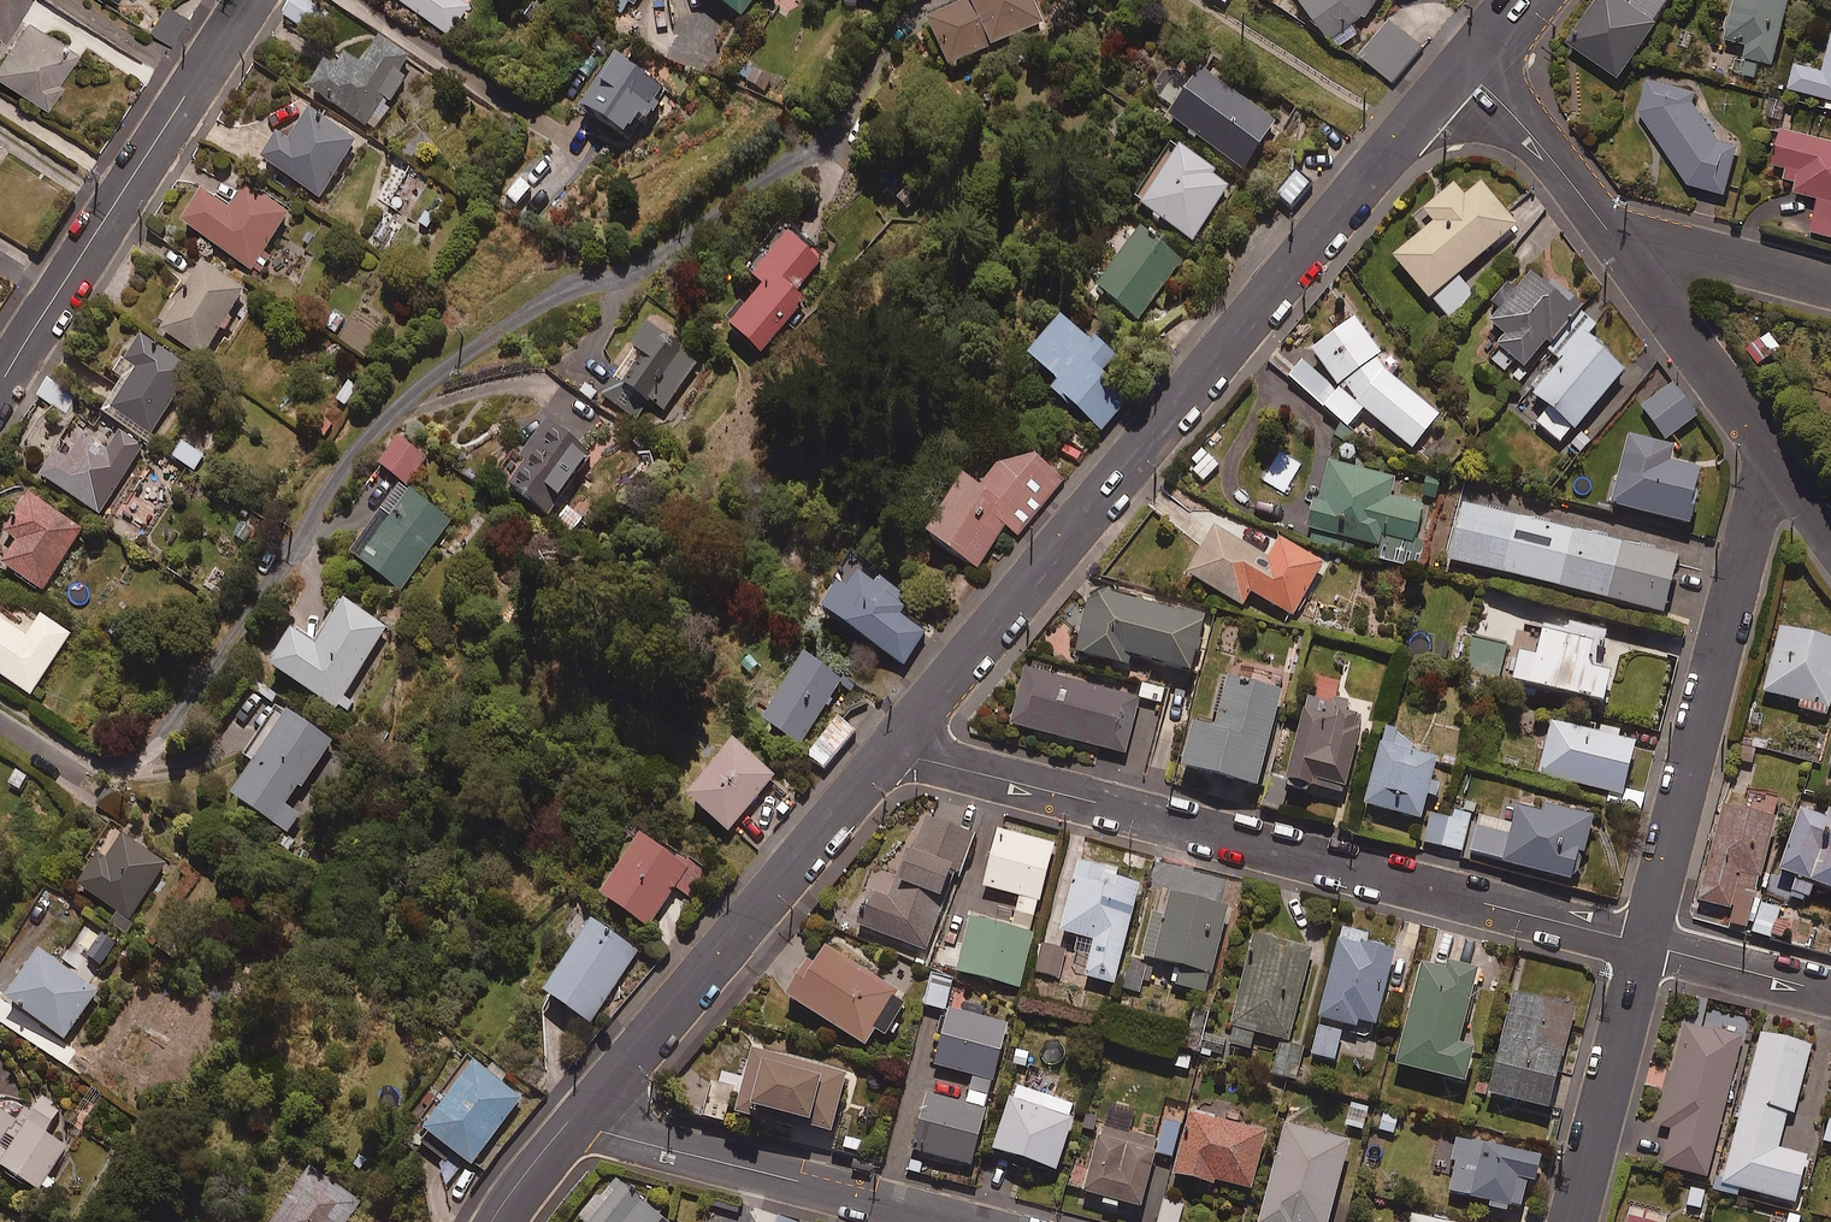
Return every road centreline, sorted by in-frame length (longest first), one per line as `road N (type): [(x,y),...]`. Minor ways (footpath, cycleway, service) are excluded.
road 1 (tertiary): [(882,745),(1453,59)]
road 2 (tertiary): [(1469,78),(905,751)]
road 3 (residential): [(905,751),(1646,944)]
road 4 (residential): [(1646,944),(1766,449)]
road 5 (tertiary): [(905,751),(597,1115),(574,1124)]
road 6 (tertiary): [(574,1124),(581,1103),(882,745)]
road 7 (residential): [(251,0),(0,384)]
road 8 (residential): [(574,1124),(954,1221)]
road 9 (residential): [(1573,1221),(1646,944)]
road 10 (residential): [(1609,230),(1766,449)]
road 11 (residential): [(1830,287),(1609,230)]
road 12 (residential): [(1469,78),(1609,230)]
road 13 (residential): [(1646,944),(1830,993)]
road 14 (tertiary): [(489,1221),(574,1124)]

